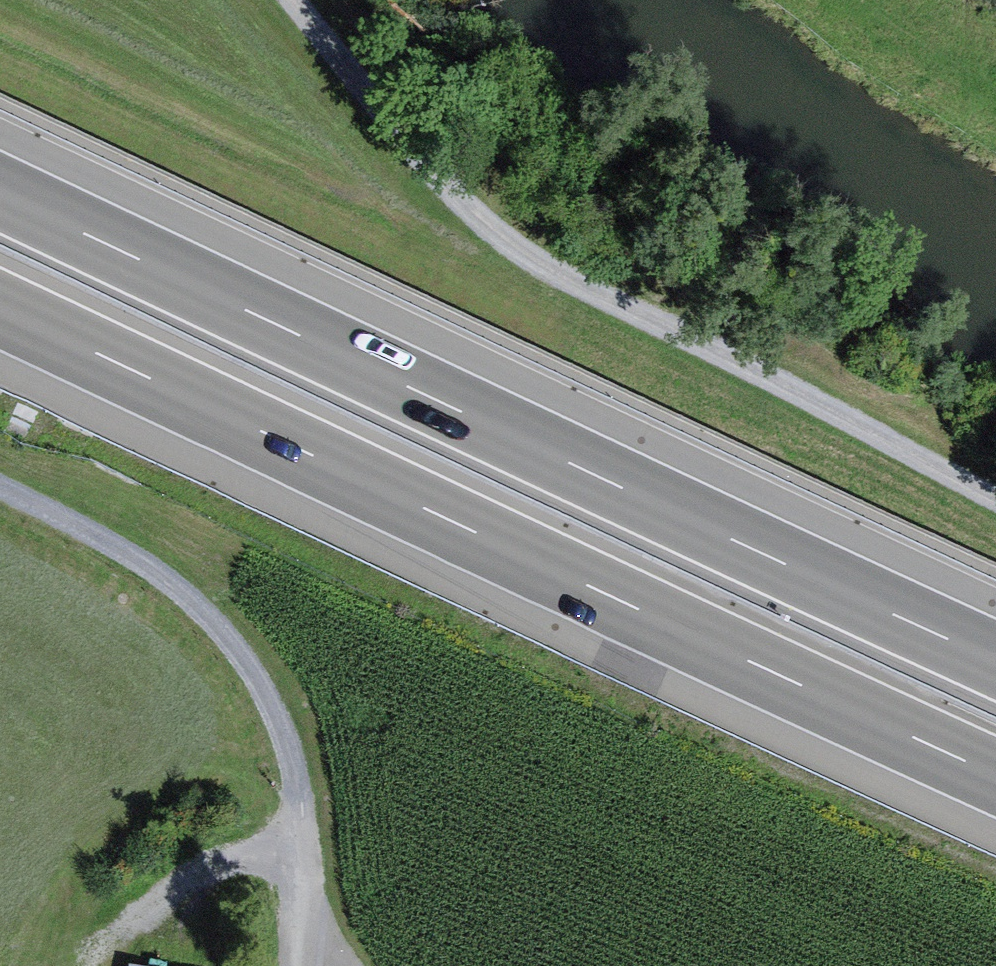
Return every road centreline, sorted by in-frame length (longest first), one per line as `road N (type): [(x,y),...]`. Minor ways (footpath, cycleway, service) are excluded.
road 1 (motorway): [(0,299),(995,767)]
road 2 (motorway): [(995,648),(0,181)]
road 3 (track): [(296,0),(468,211),(594,287),(995,492)]
road 4 (track): [(347,965),(303,930),(302,751),(233,621),(129,544),(0,480)]

